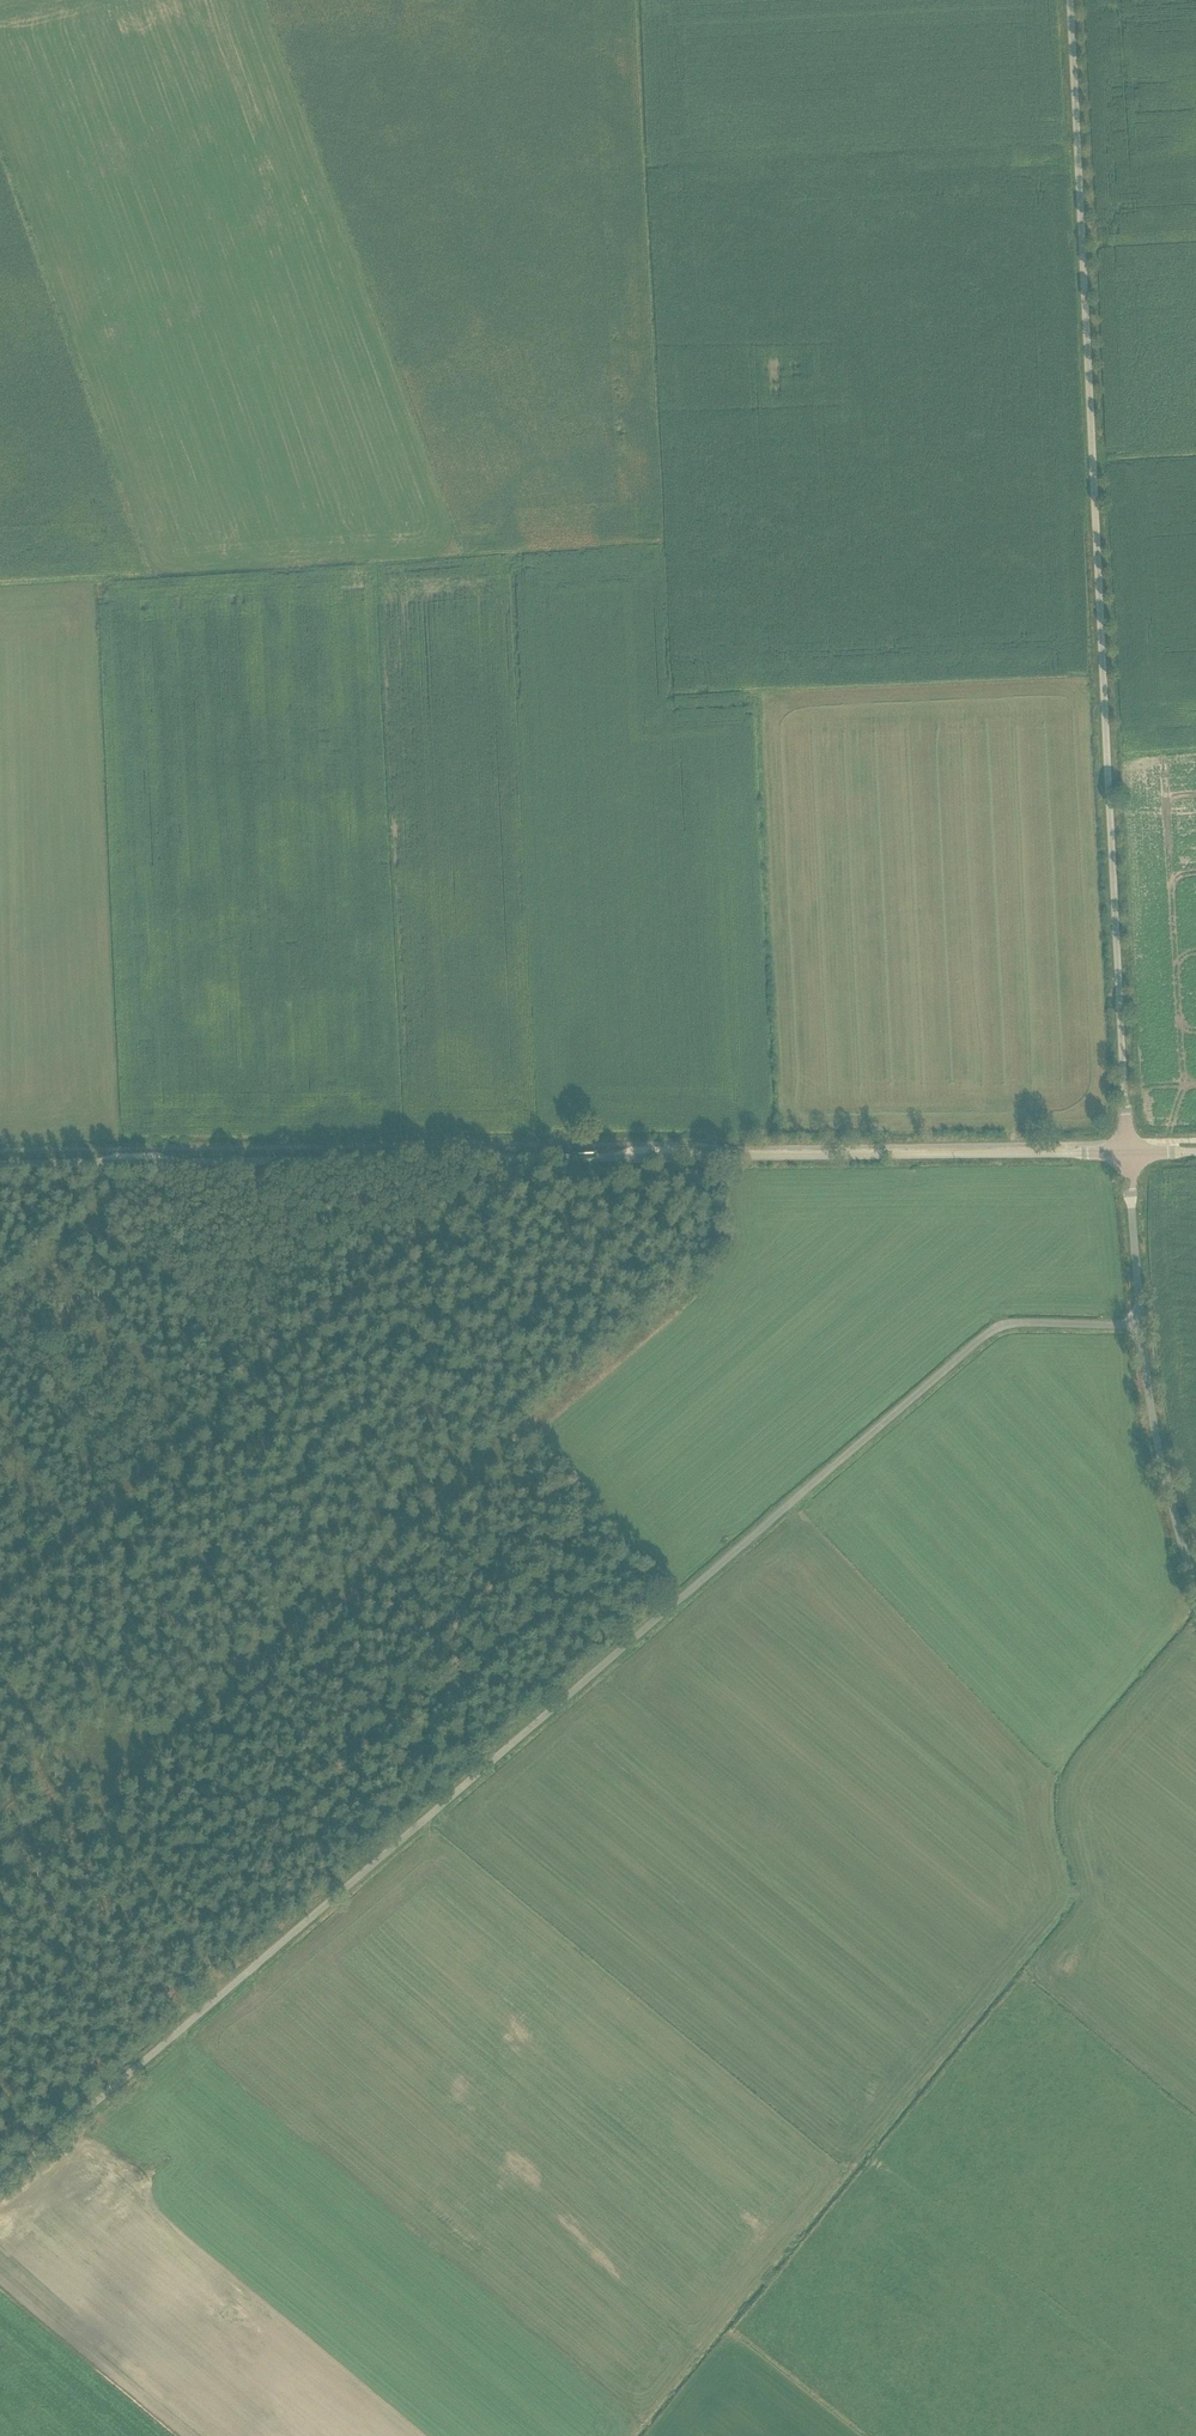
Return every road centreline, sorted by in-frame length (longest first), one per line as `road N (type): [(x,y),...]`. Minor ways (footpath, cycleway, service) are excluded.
road 1 (unclassified): [(1139,1326),(1035,1316),(996,1322),(0,2179)]
road 2 (unclassified): [(1125,1149),(1071,0)]
road 3 (unclassified): [(0,1161),(1125,1149)]
road 4 (unclassified): [(1195,1582),(1150,1435),(1139,1326)]
road 5 (unclassified): [(1139,1326),(1125,1149)]

